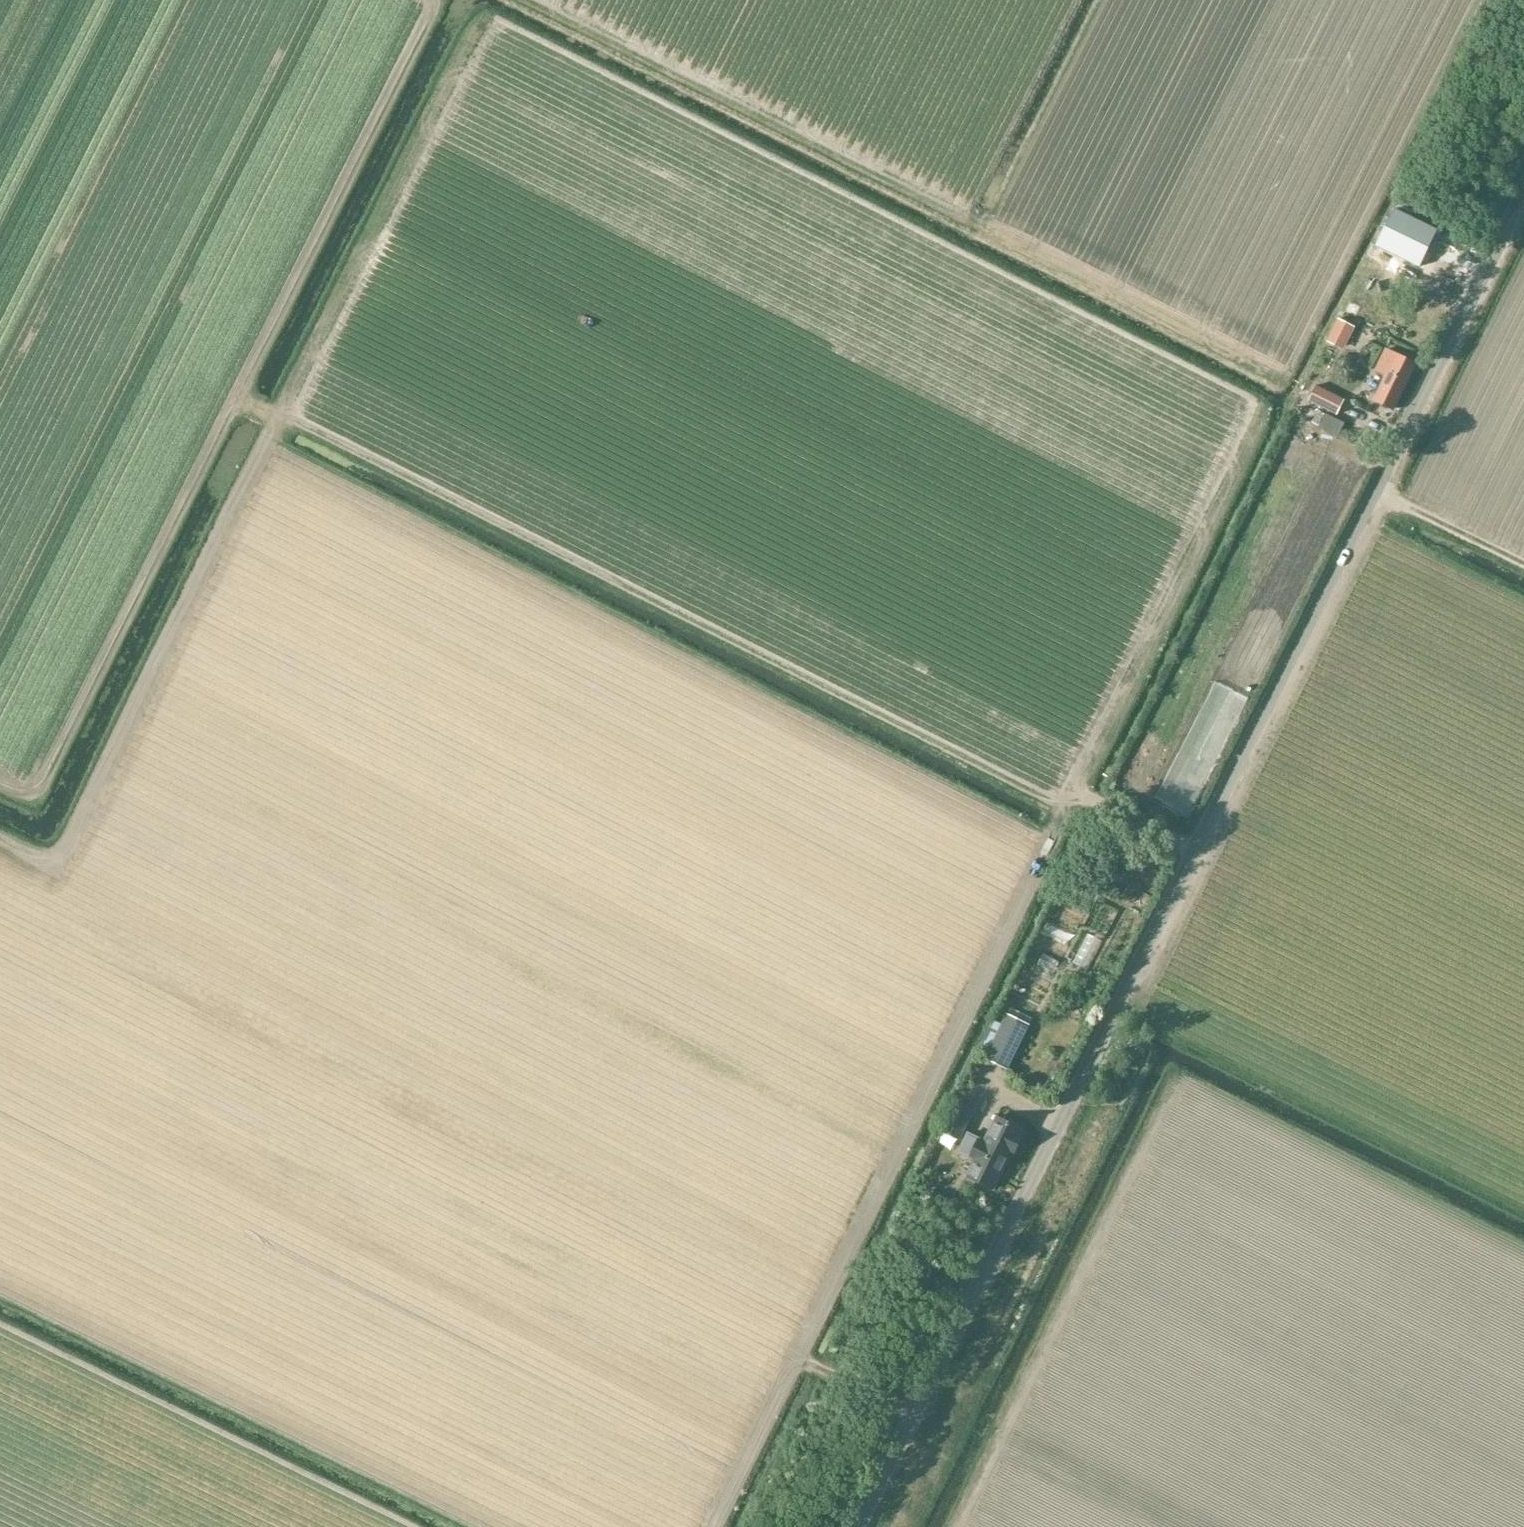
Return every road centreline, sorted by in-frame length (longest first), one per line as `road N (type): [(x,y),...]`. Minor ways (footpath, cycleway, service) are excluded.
road 1 (unclassified): [(858,1526),(1523,187)]
road 2 (track): [(1523,564),(1374,490)]

